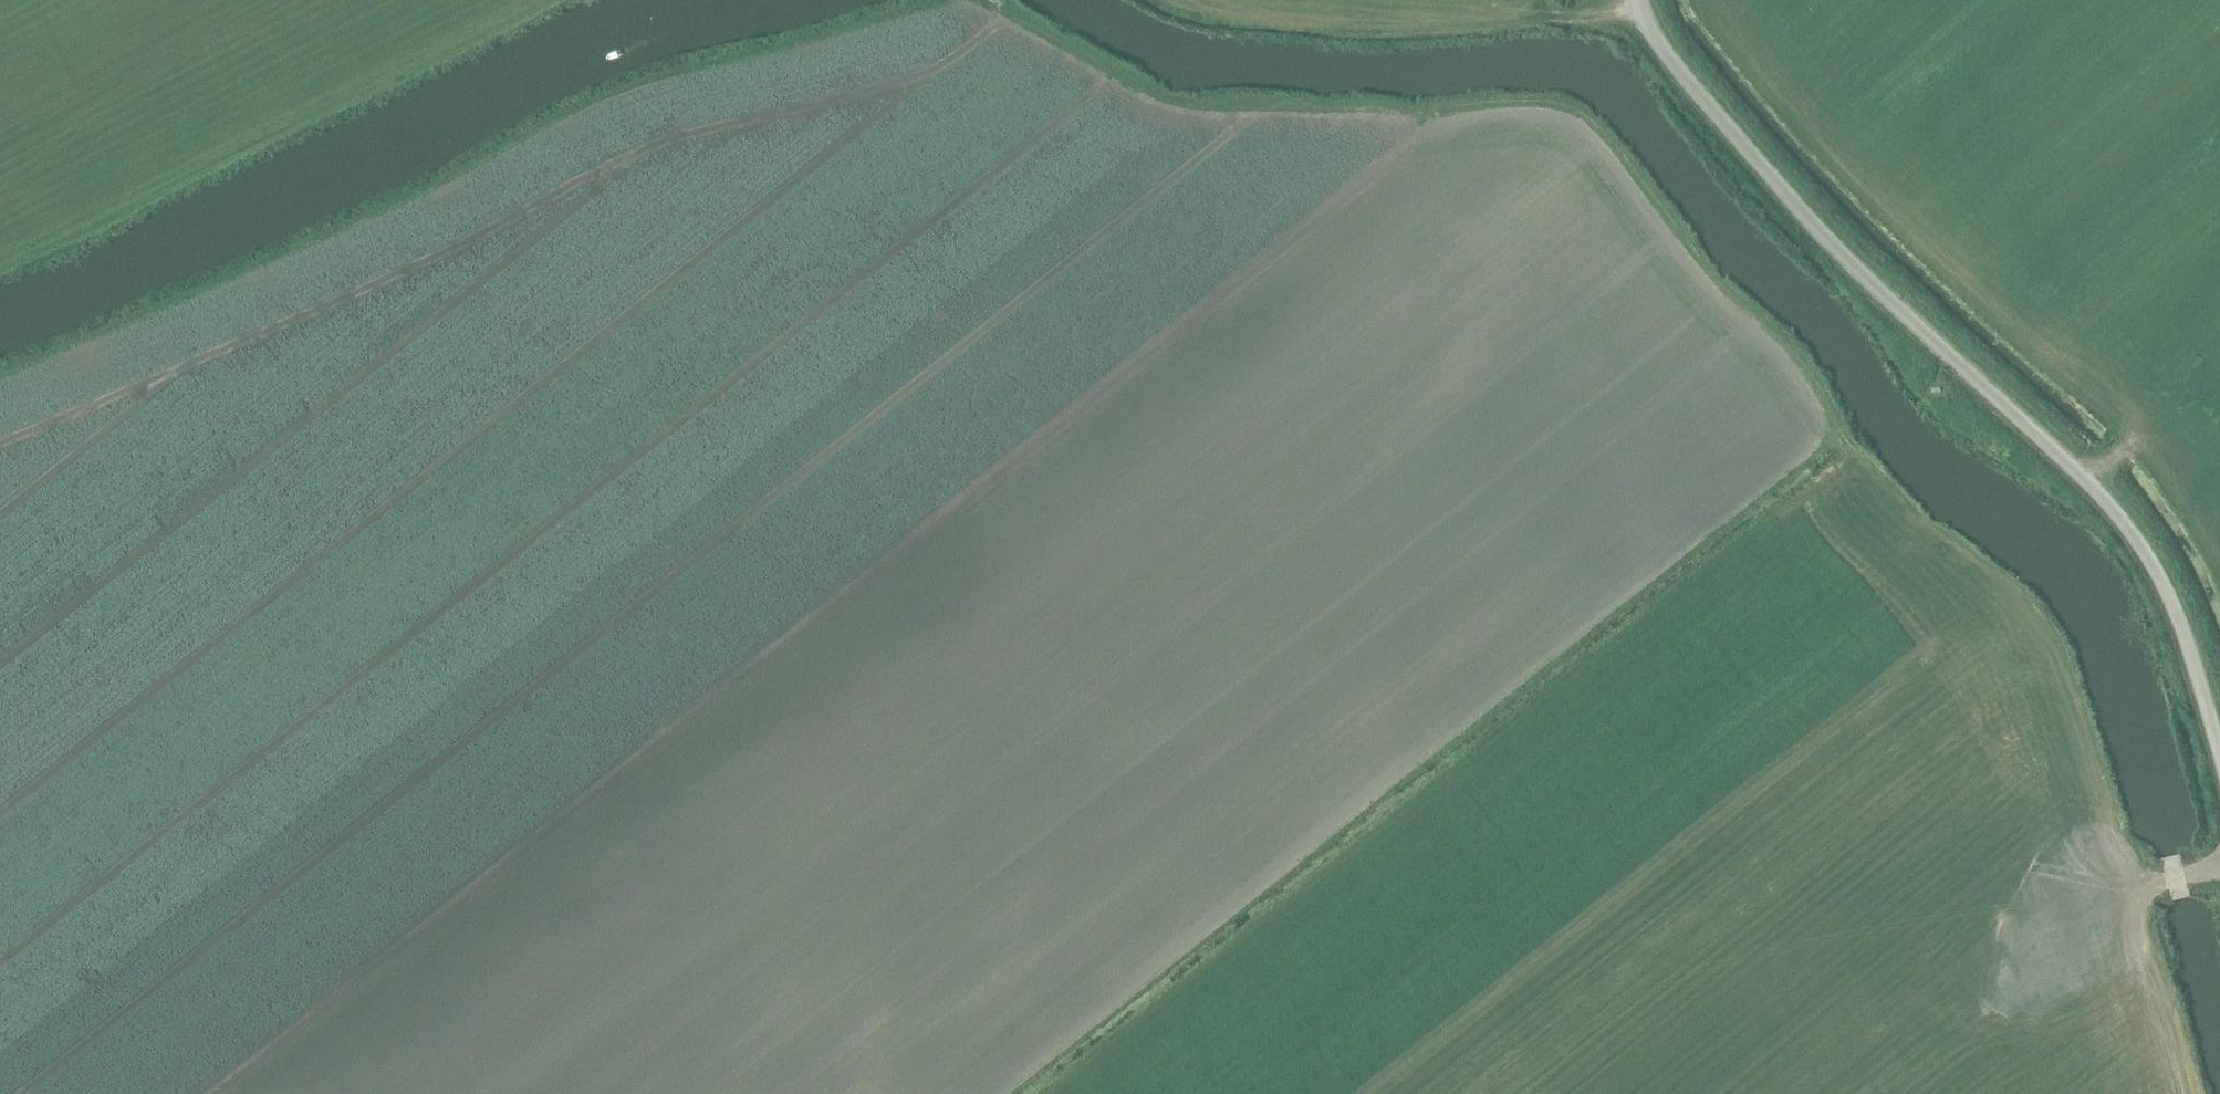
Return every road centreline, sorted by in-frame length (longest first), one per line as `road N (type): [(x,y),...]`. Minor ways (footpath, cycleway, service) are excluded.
road 1 (unclassified): [(2219,739),(2205,667),(2159,560),(2088,470),(1943,344),(1799,198),(1674,58),(1640,0)]

